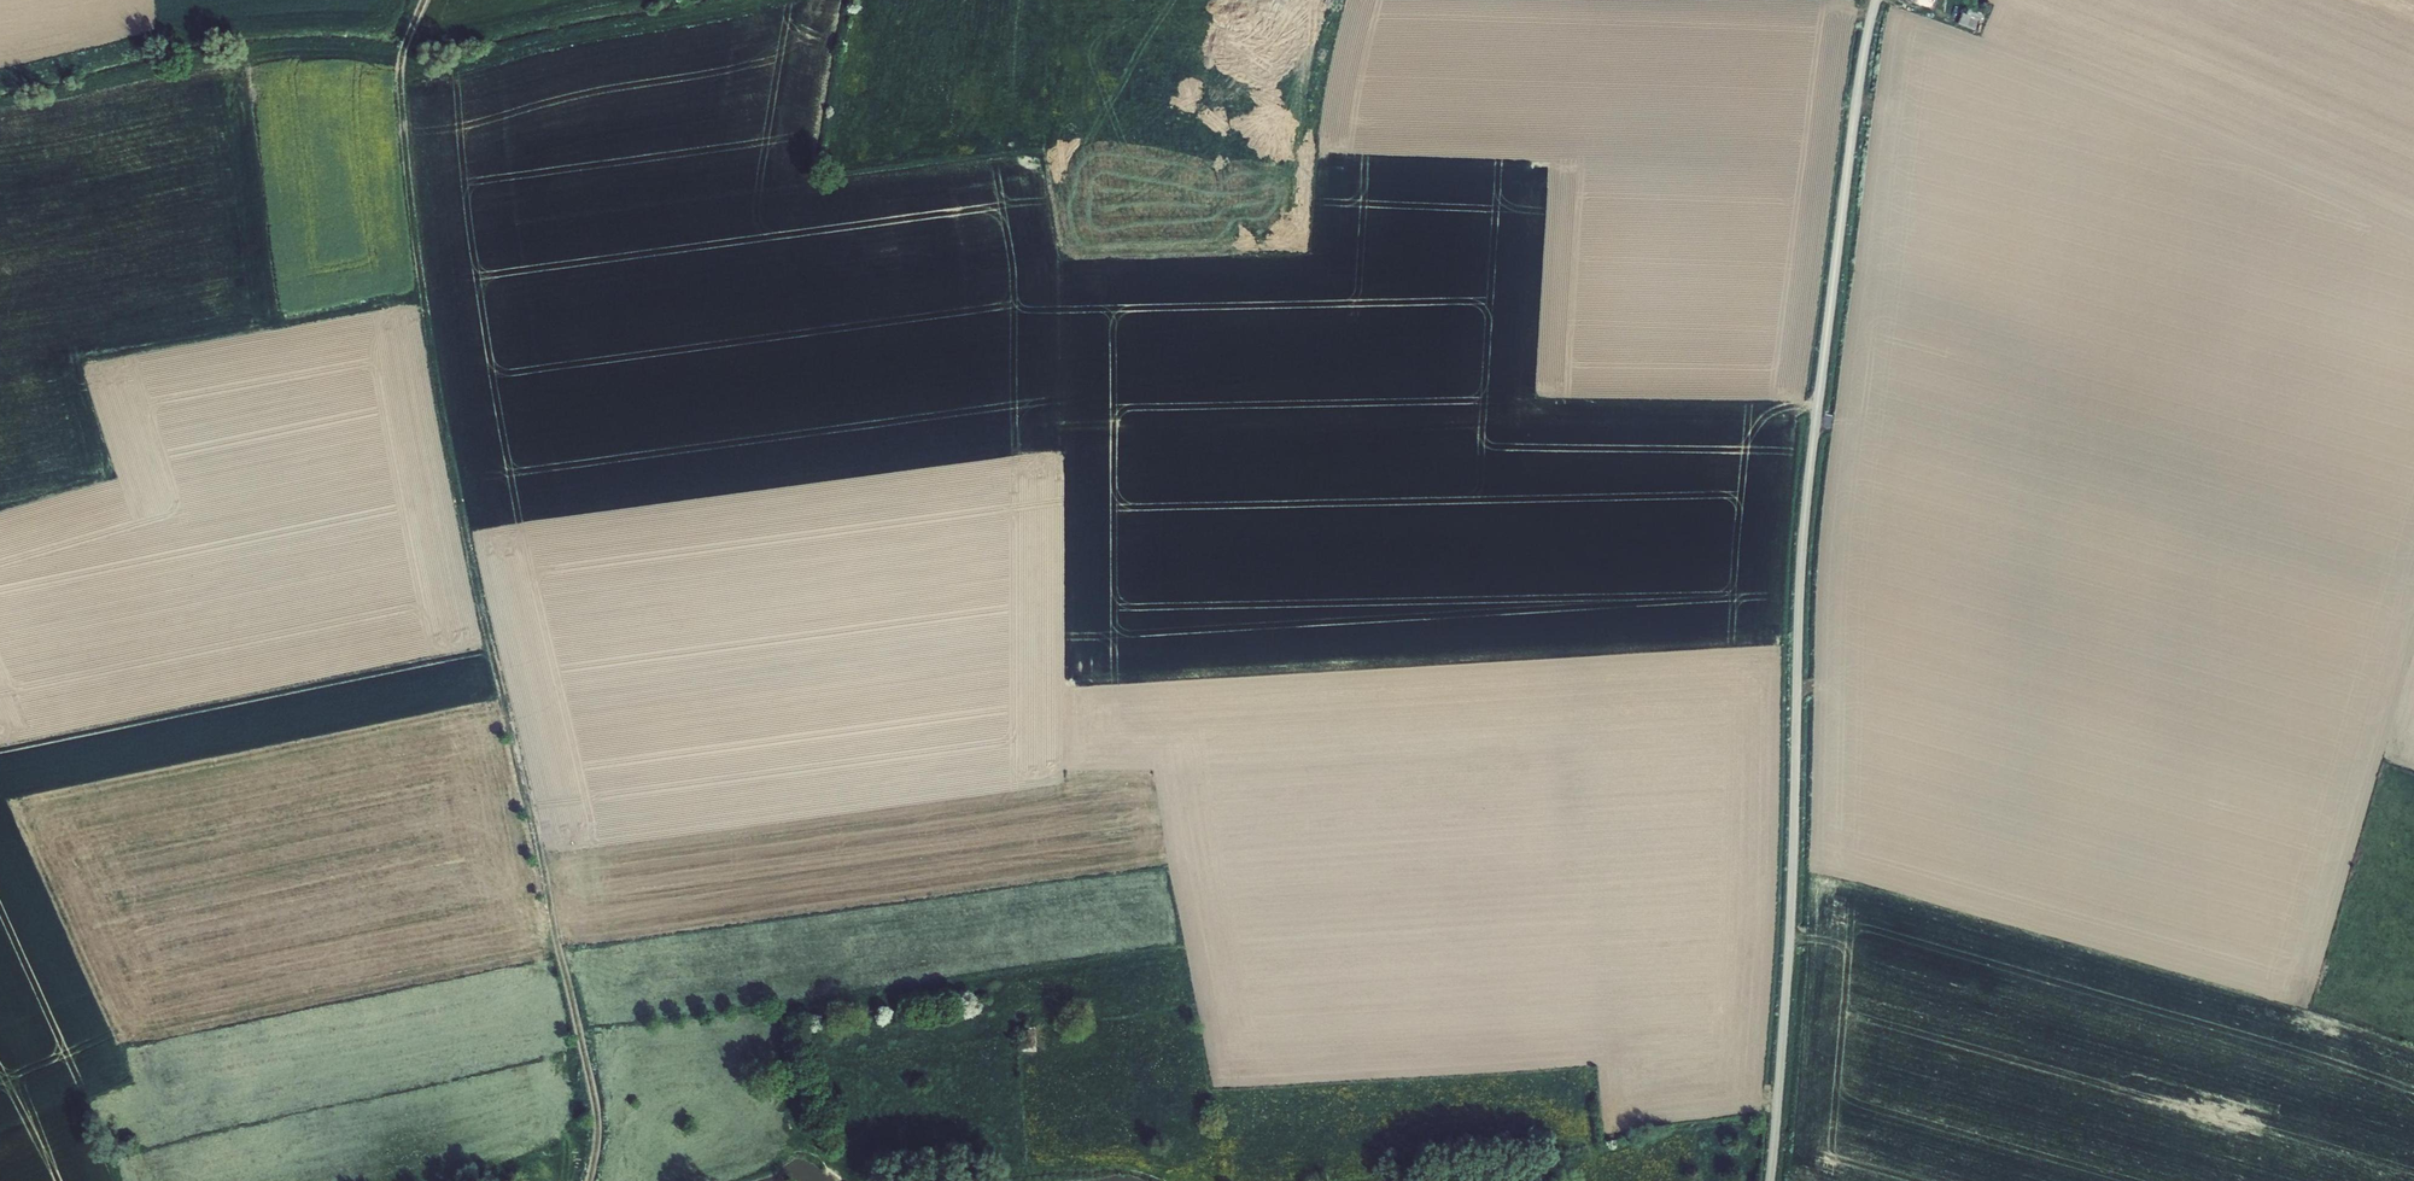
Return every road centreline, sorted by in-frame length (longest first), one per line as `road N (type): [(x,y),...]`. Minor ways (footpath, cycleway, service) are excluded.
road 1 (track): [(424,0),(402,85),(425,310),(469,549),(595,1108),(598,1142),(587,1180)]
road 2 (unclassified): [(1770,1180),(1791,923),(1801,561),(1876,0)]

